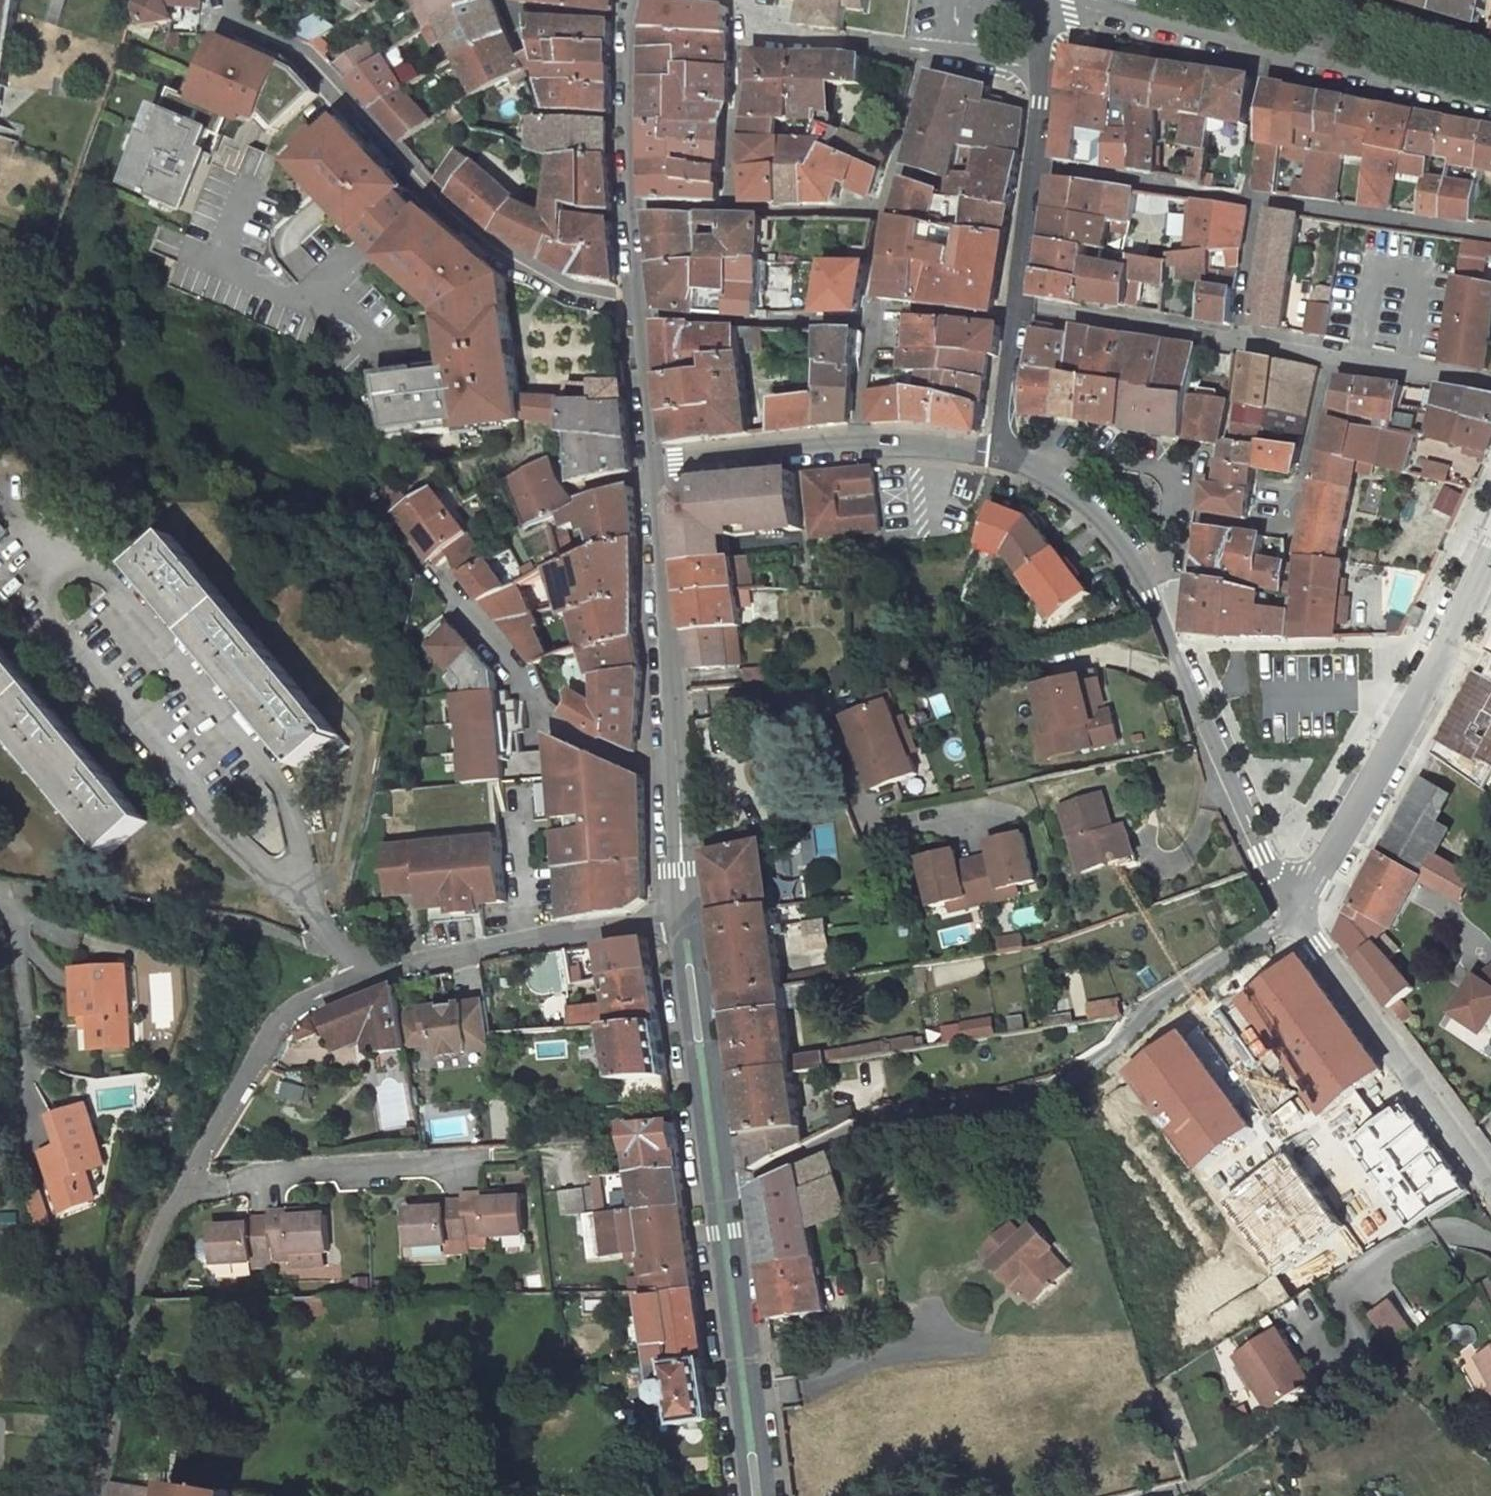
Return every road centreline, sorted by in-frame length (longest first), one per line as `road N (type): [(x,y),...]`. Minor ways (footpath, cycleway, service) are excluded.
road 1 (residential): [(1296,910),(1156,1004),(1108,1057),(1052,1082),(922,1093),(721,1196)]
road 2 (residential): [(231,0),(254,31),(307,56),(480,238),(569,288),(638,302)]
road 3 (residential): [(67,571),(48,593),(54,617),(209,811),(267,869),(295,873)]
road 4 (residential): [(295,873),(298,846),(282,787),(114,586),(92,571),(67,571)]
road 5 (residential): [(1296,910),(1490,1187)]
road 6 (unclassified): [(687,912),(363,975)]
road 7 (unclassified): [(183,1187),(128,1317),(95,1495)]
road 8 (residential): [(439,572),(565,731),(642,764),(675,766)]
road 9 (secondary): [(757,1495),(721,1196)]
road 10 (secondary): [(675,766),(652,475)]
road 11 (residential): [(1173,650),(1381,643),(1385,694),(1409,712)]
road 12 (unclassified): [(363,975),(305,1001),(273,1028),(183,1187)]
road 13 (residential): [(1173,650),(1296,910)]
road 14 (secondary): [(721,1196),(687,912)]
road 15 (residential): [(1176,516),(1269,527),(1299,501),(1334,354)]
road 16 (residential): [(183,1187),(272,1172),(462,1162)]
road 17 (residential): [(1262,200),(1490,234)]
road 18 (residential): [(639,316),(869,321)]
road 19 (residential): [(1268,46),(1490,100)]
road 20 (residential): [(1296,910),(1409,712)]
road 21 (residential): [(1017,306),(1240,338)]
road 22 (residential): [(1034,167),(1247,198)]
road 23 (secondary): [(630,209),(634,0)]
road 24 (residential): [(652,475),(687,463),(858,445)]
road 25 (residential): [(1075,0),(1268,46)]
road 26 (residential): [(748,24),(735,211)]
road 27 (residential): [(748,24),(928,47)]
road 28 (residential): [(1176,516),(1172,478),(1154,466),(1068,456),(1043,474)]
road 29 (residential): [(883,213),(928,47)]
road 30 (residential): [(1043,474),(1120,538),(1153,592)]
road 31 (secondary): [(652,475),(639,316)]
road 32 (residential): [(1334,354),(1490,383)]
road 33 (residential): [(1247,198),(1268,46)]
road 34 (residential): [(1015,320),(894,310),(869,321)]
road 35 (residential): [(883,213),(735,211)]
road 36 (secondary): [(687,912),(675,766)]
road 37 (residential): [(1017,306),(1034,167)]
road 38 (residential): [(1240,338),(1262,200)]
road 39 (residential): [(858,445),(995,451)]
road 40 (residential): [(995,451),(1015,320)]
road 41 (residential): [(858,445),(869,321)]
road 42 (residential): [(295,873),(363,975)]

